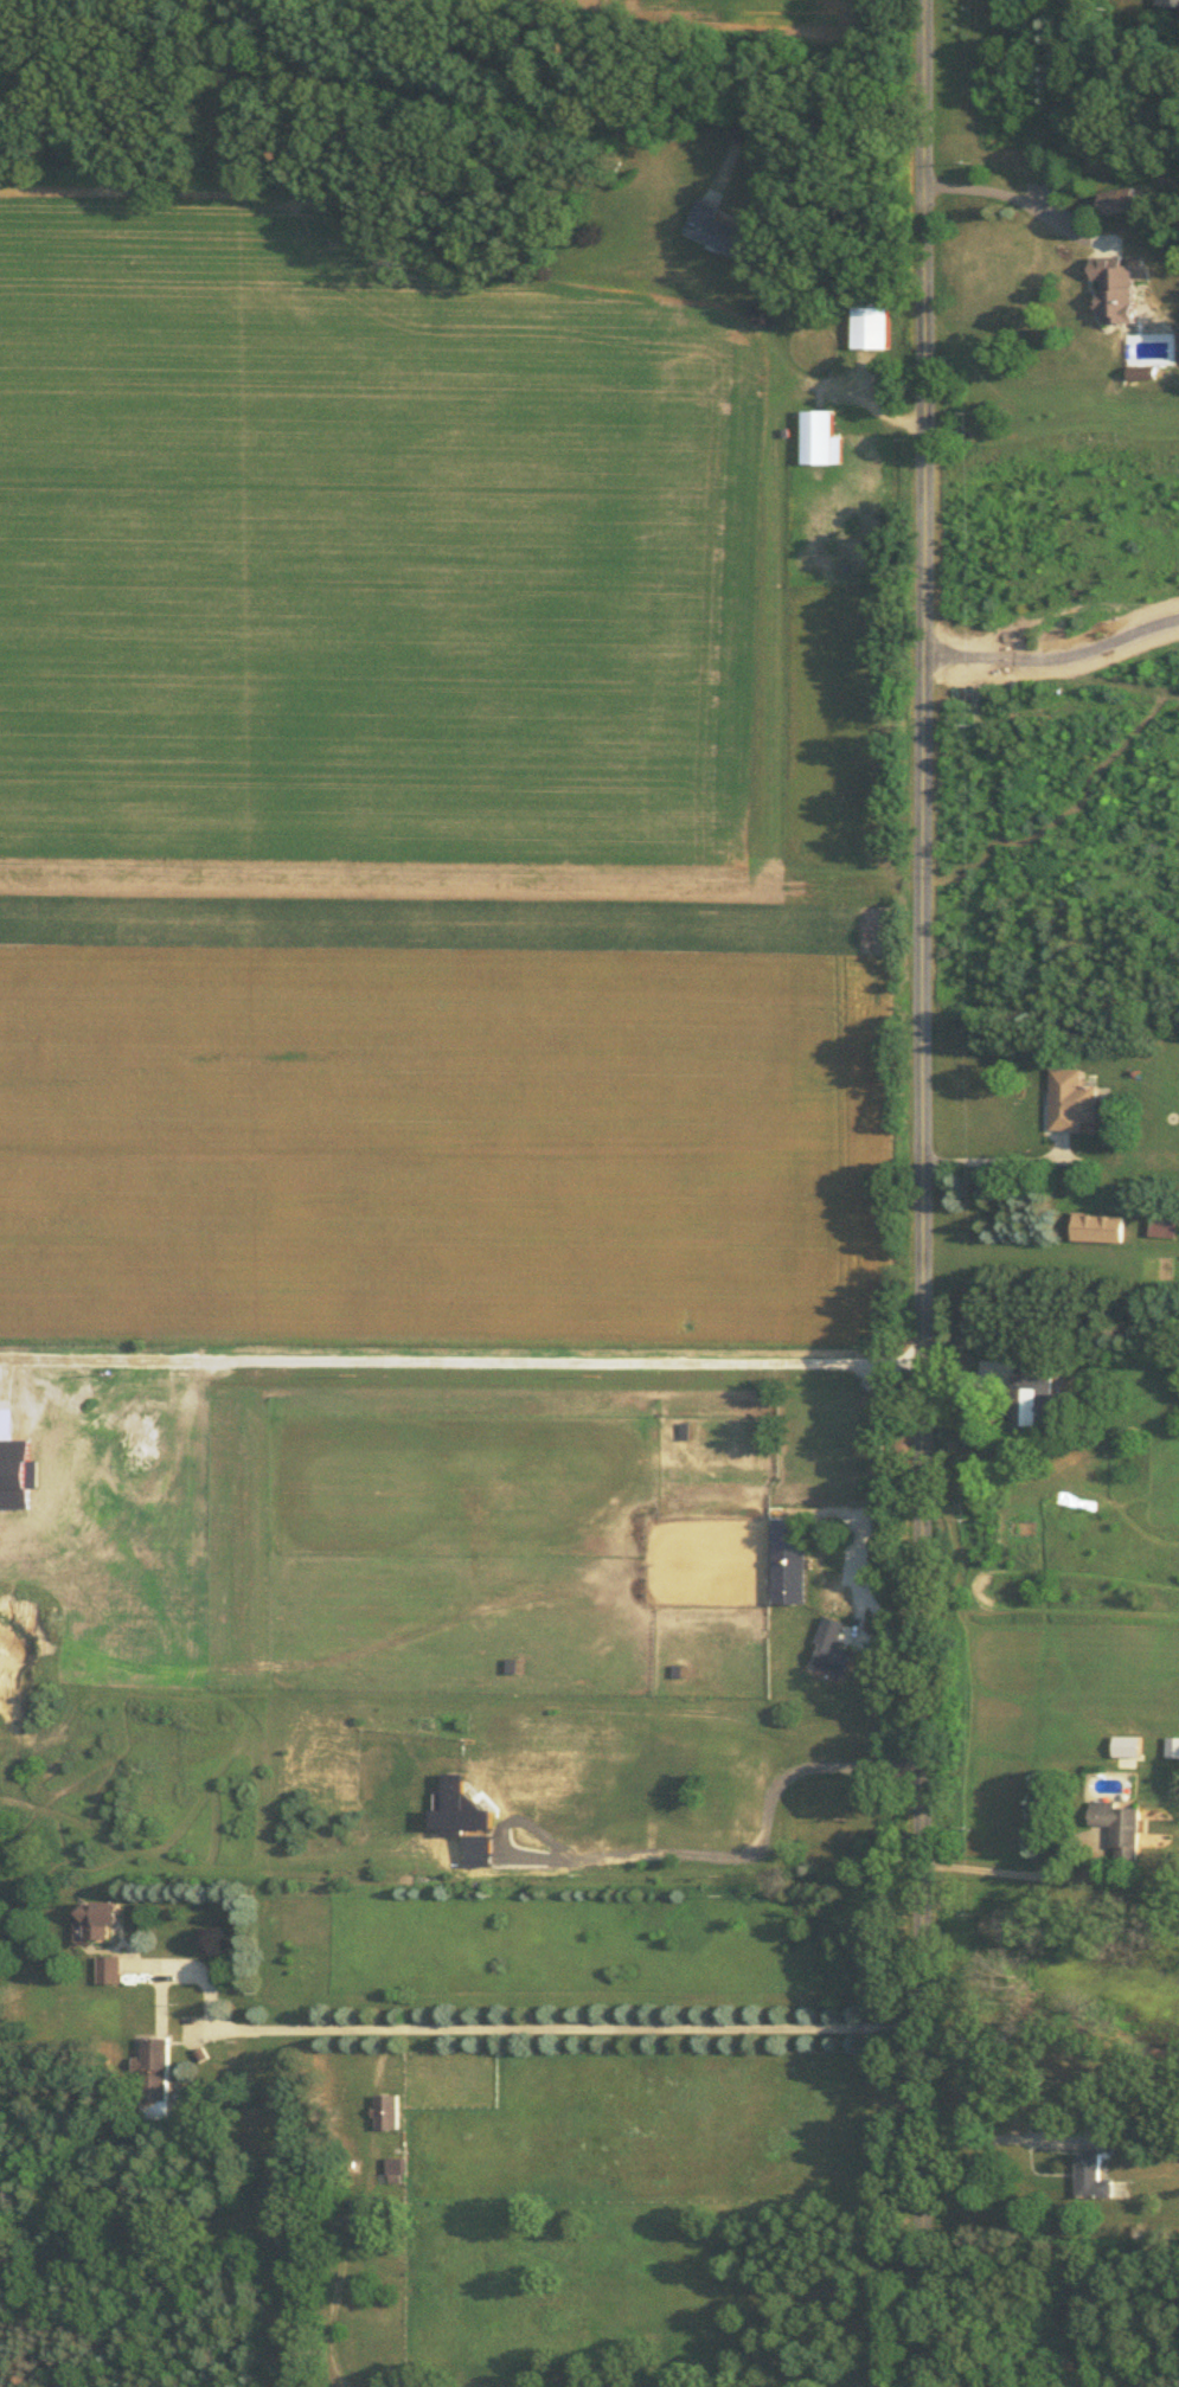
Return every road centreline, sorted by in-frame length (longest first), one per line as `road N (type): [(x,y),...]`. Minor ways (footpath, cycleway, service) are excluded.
road 1 (residential): [(920,0),(918,2386)]

